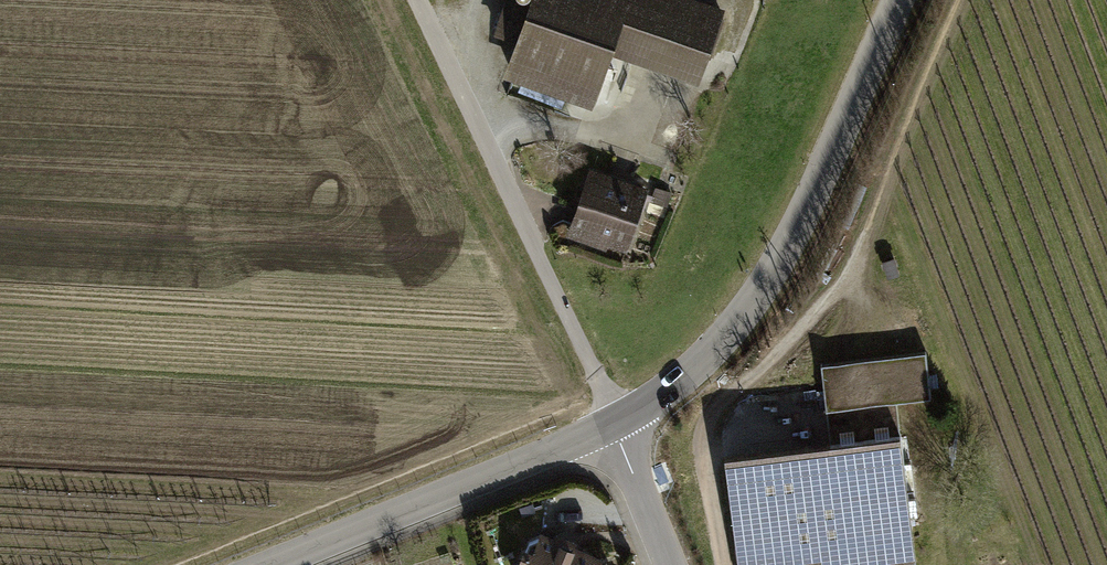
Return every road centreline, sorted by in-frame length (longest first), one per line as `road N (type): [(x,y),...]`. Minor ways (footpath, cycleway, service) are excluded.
road 1 (tertiary): [(897,0),(758,303),(687,377),(614,422)]
road 2 (residential): [(614,422),(422,12)]
road 3 (tertiary): [(614,422),(276,564)]
road 4 (residential): [(614,422),(670,564)]

